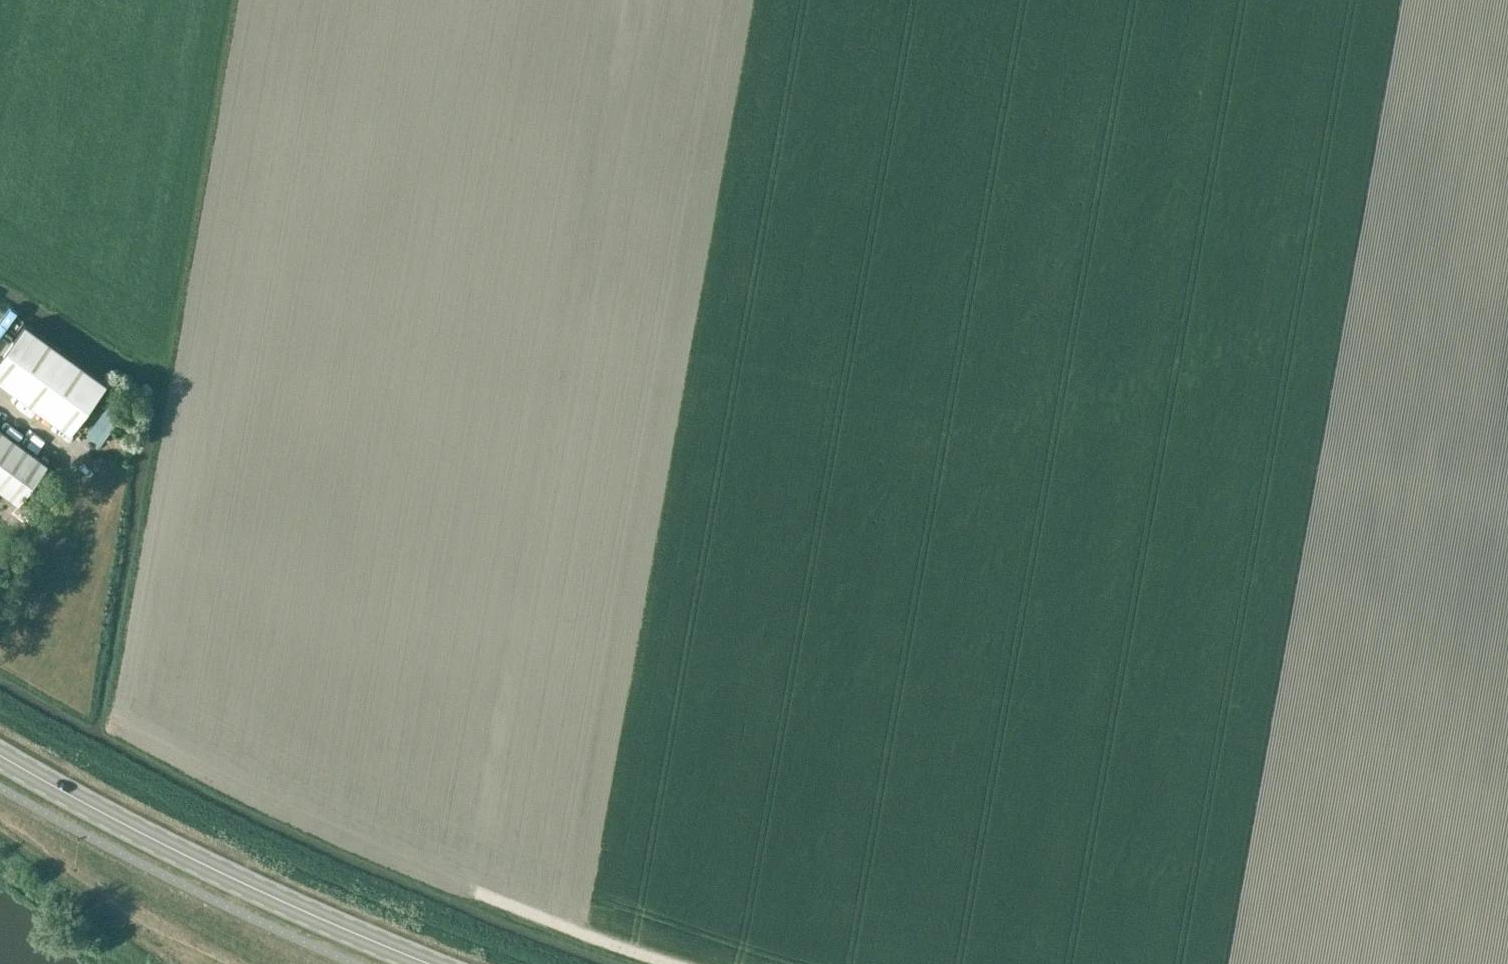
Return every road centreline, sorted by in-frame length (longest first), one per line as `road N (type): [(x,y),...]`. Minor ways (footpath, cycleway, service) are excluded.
road 1 (primary): [(431,963),(170,847),(0,755)]
road 2 (track): [(500,902),(669,963)]

